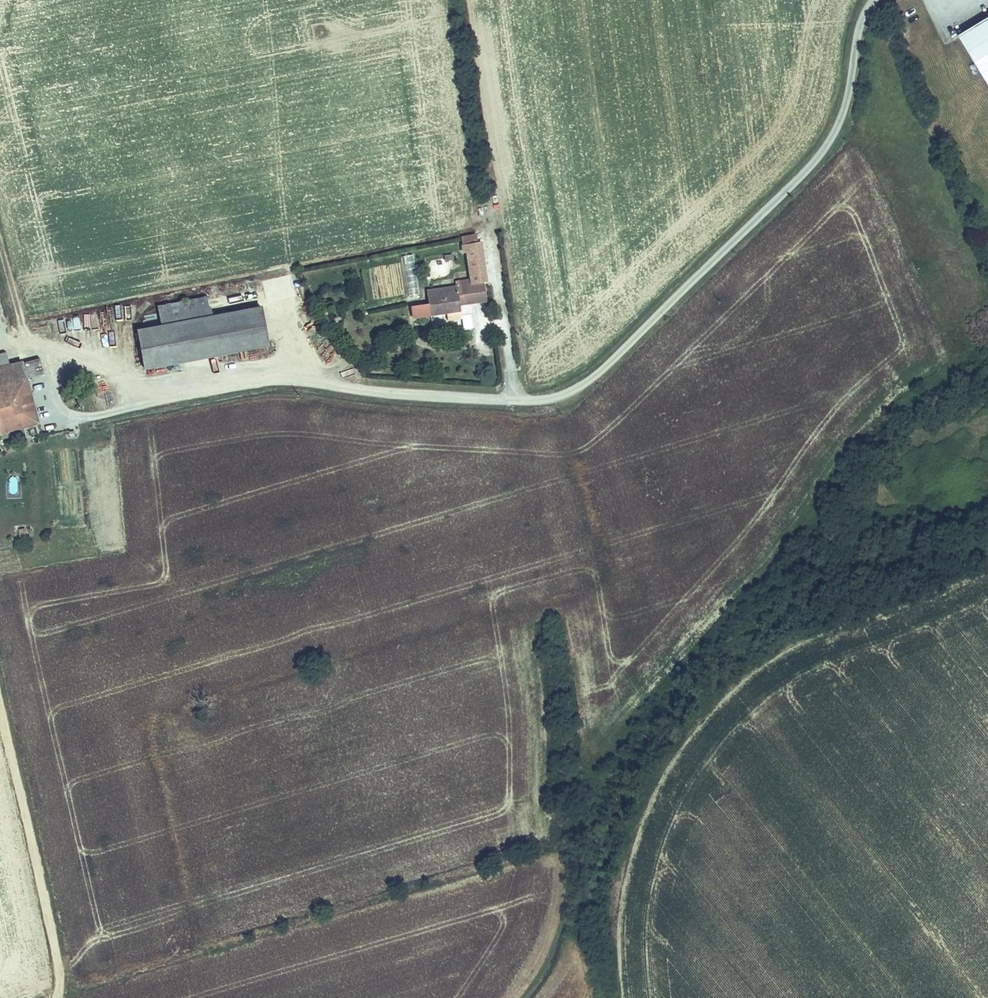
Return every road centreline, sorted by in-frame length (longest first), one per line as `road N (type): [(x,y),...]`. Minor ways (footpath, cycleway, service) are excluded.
road 1 (unclassified): [(873,0),(837,131),(819,157),(578,387),(521,401),(283,378),(150,385),(82,366)]
road 2 (track): [(60,997),(0,716)]

